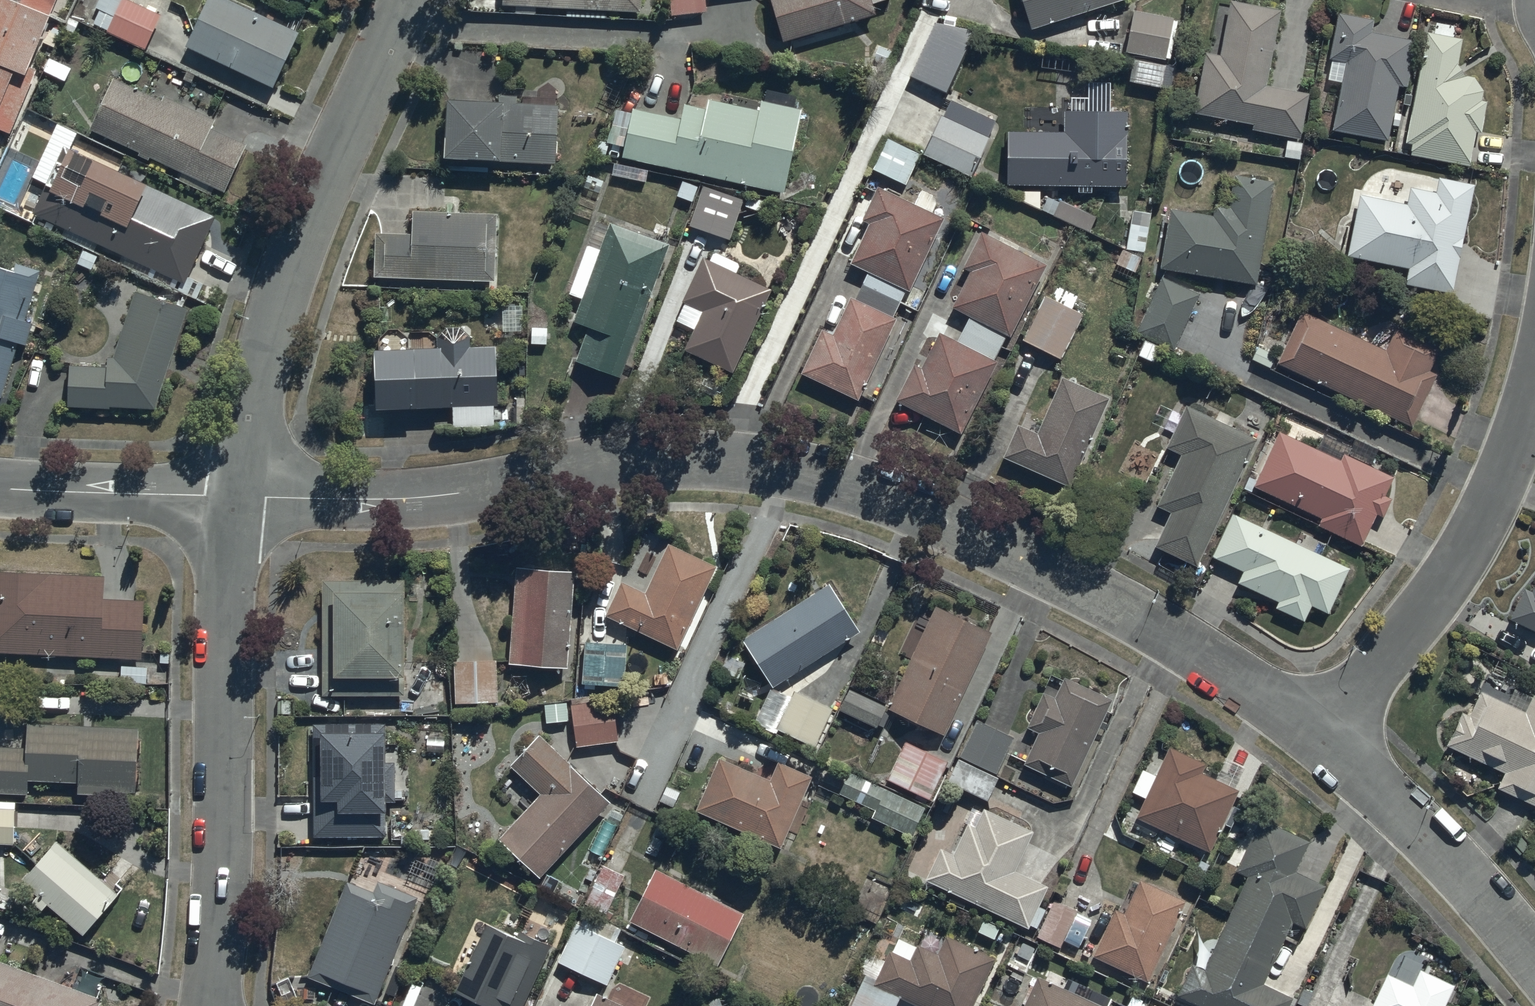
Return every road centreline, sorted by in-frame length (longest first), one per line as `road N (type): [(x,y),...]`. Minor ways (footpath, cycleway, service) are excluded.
road 1 (residential): [(240,496),(408,499),(592,463),(685,458),(789,468),(837,478),(1124,599),(1318,721)]
road 2 (residential): [(240,496),(293,259),(407,0)]
road 3 (residential): [(220,1005),(229,557),(240,496)]
road 4 (residential): [(1318,721),(1443,576),(1509,460),(1534,362)]
road 5 (residential): [(1318,721),(1534,949)]
road 6 (residential): [(0,480),(240,496)]

